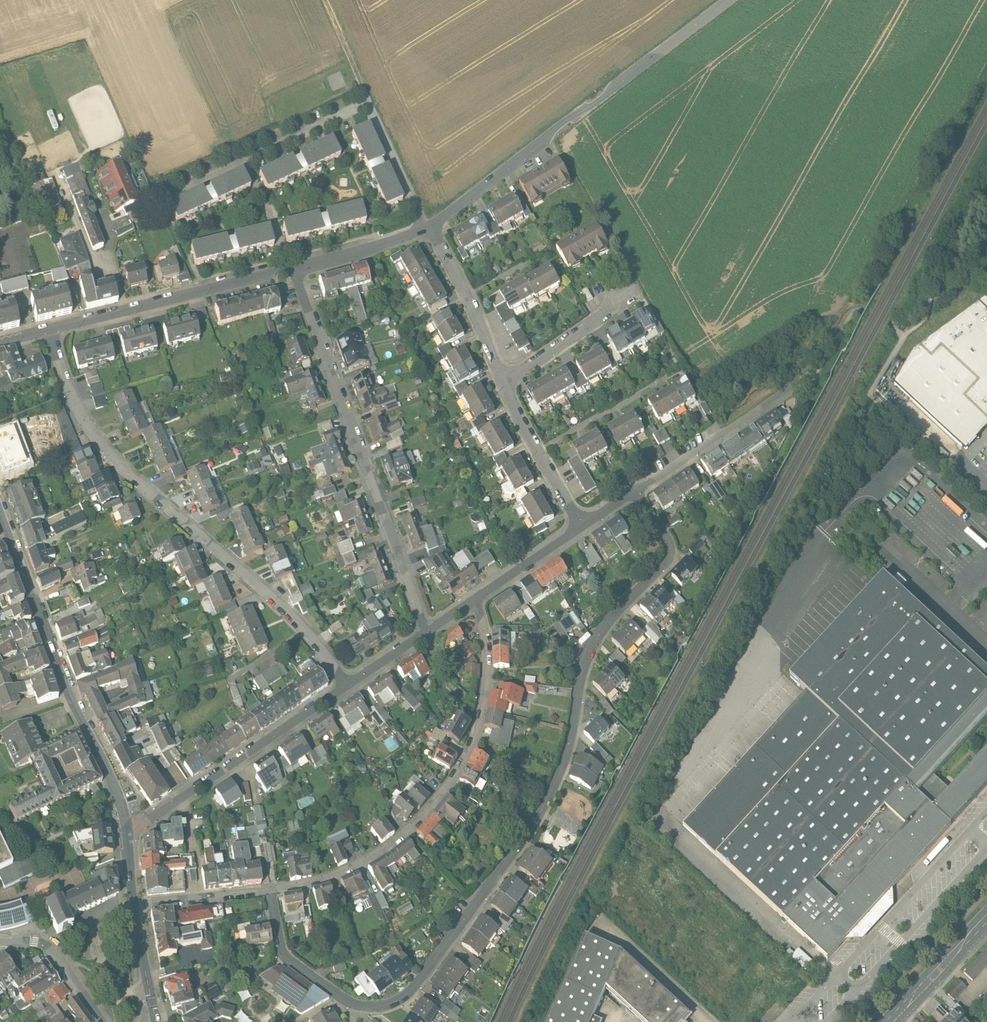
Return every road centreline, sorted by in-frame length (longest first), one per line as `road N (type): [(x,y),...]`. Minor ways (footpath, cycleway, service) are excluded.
road 1 (residential): [(271,890),(287,957),(345,1000),(377,1007),(409,993),(540,813),(567,754),(596,639),(670,555),(635,492)]
road 2 (residential): [(52,327),(76,404),(118,463),(305,628),(347,684)]
road 3 (residential): [(271,890),(349,869),(388,848),(452,779),(485,694),(476,598)]
road 4 (residential): [(293,266),(427,630)]
road 5 (residential): [(431,228),(371,103),(162,193)]
road 6 (secondary): [(0,509),(67,687),(108,769),(125,835)]
road 7 (residential): [(125,835),(347,684)]
road 8 (unclassified): [(520,158),(723,0)]
road 9 (residential): [(52,327),(293,266)]
road 10 (residential): [(635,492),(815,373)]
road 11 (residential): [(505,384),(431,228)]
road 12 (residential): [(582,524),(505,384)]
road 13 (residential): [(505,384),(616,305),(625,286)]
road 14 (residential): [(293,266),(431,228)]
road 15 (secondary): [(890,1021),(986,917)]
road 16 (residential): [(133,905),(271,890)]
road 17 (residential): [(106,1021),(47,944),(7,939)]
road 18 (residential): [(476,598),(582,524)]

